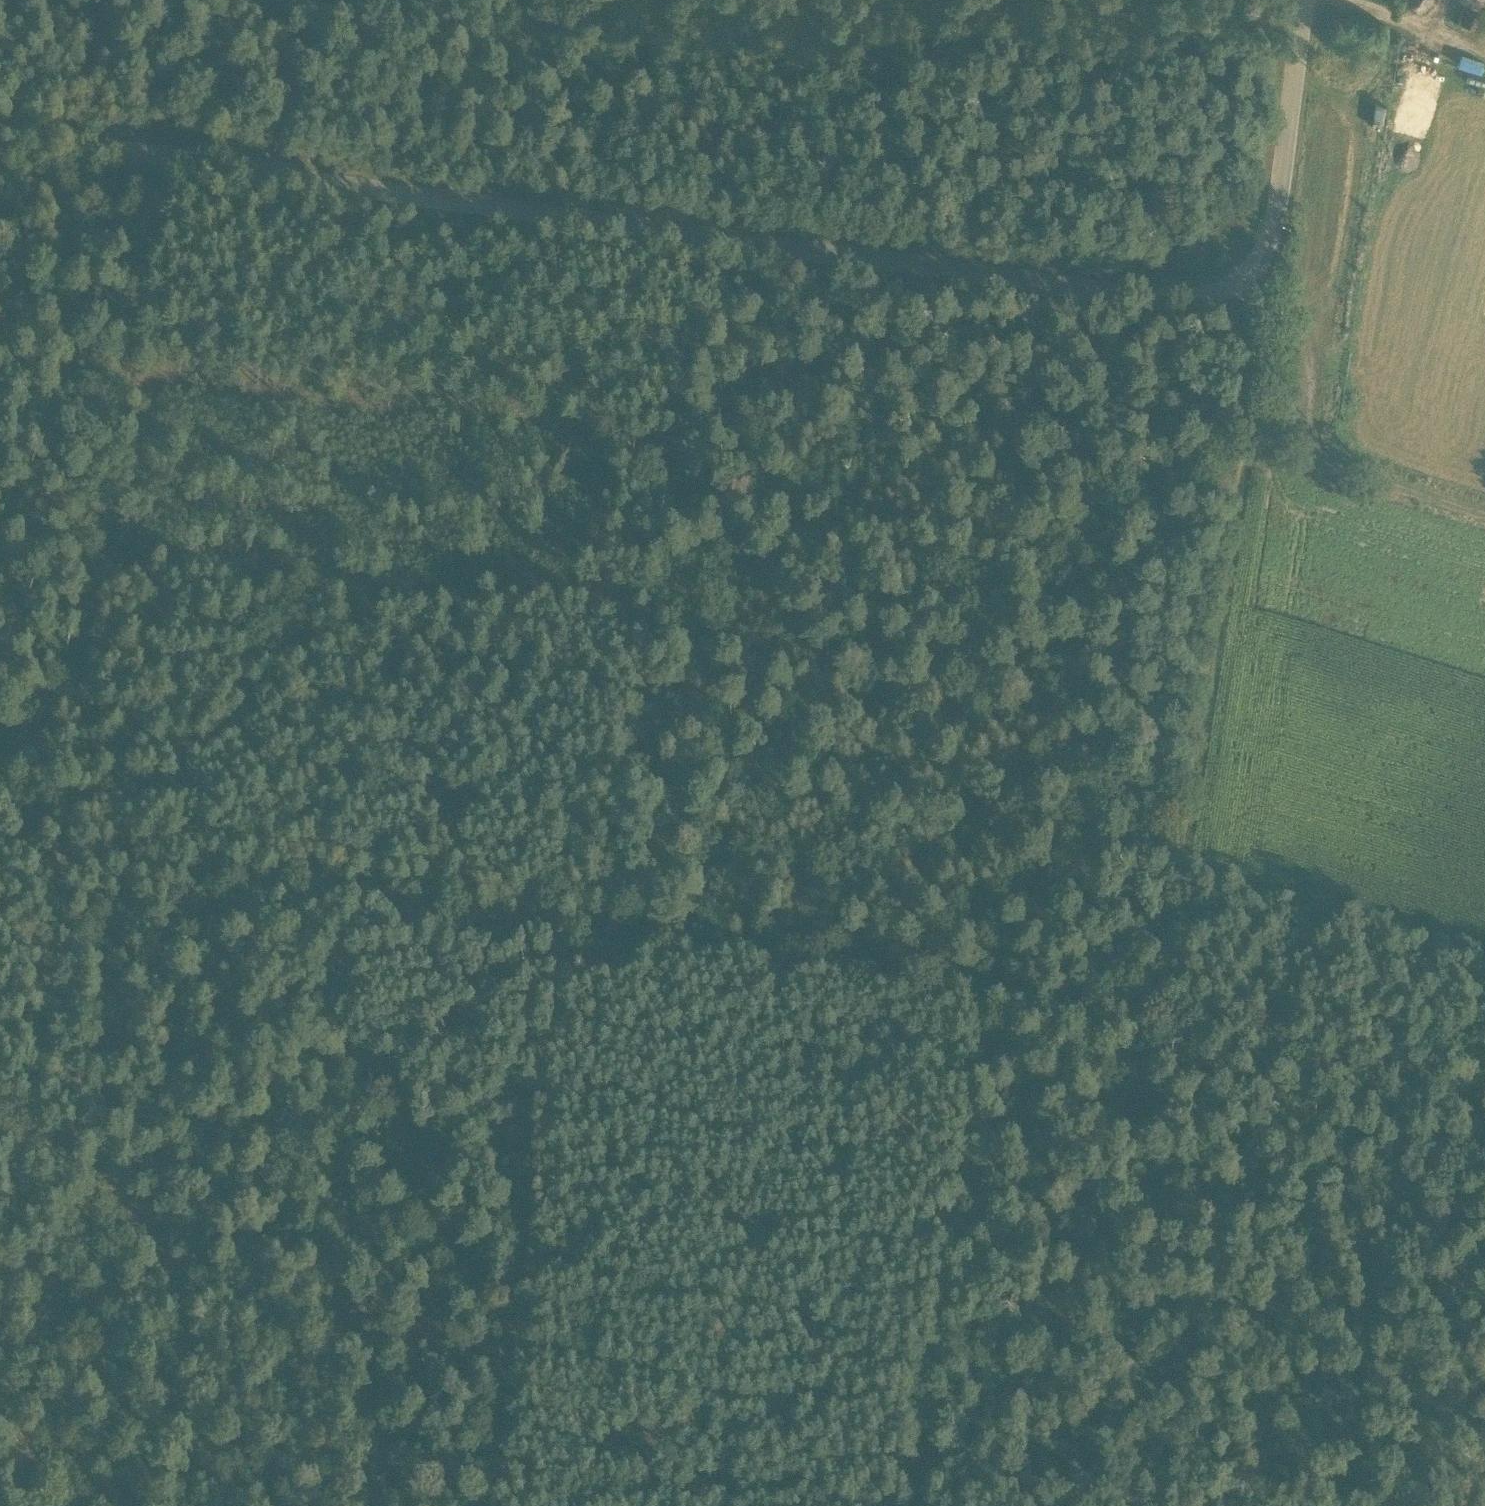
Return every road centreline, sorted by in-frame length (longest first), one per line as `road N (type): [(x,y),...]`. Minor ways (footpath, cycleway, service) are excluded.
road 1 (track): [(488,1505),(569,940),(1131,1010),(1157,990),(1175,923),(1258,334),(1259,299),(1247,270)]
road 2 (unclassified): [(0,140),(1146,299),(1203,297),(1247,270),(1274,231),(1306,0)]
road 3 (track): [(0,1343),(165,163)]
road 4 (track): [(0,862),(569,940)]
road 5 (track): [(921,1505),(992,997)]
road 6 (track): [(1259,299),(1285,315),(1320,360),(1318,438),(1340,473),(1484,516)]
road 7 (track): [(1320,360),(1358,141),(1353,121),(1297,73)]
road 8 (track): [(1175,923),(1252,986),(1412,1049)]

